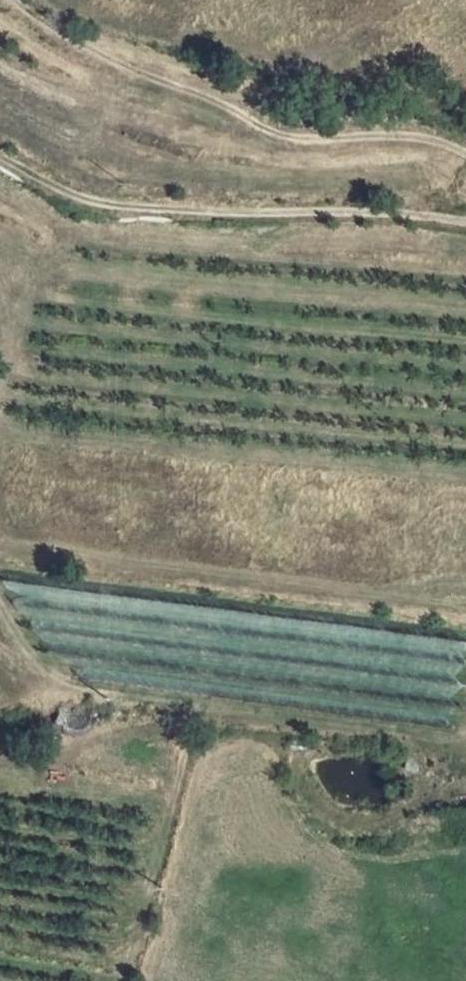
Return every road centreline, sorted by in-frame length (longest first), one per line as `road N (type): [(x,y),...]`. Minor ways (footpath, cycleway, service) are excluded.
road 1 (track): [(465,151),(411,137),(286,139),(231,105),(101,64),(17,0)]
road 2 (track): [(0,161),(112,203),(465,226)]

